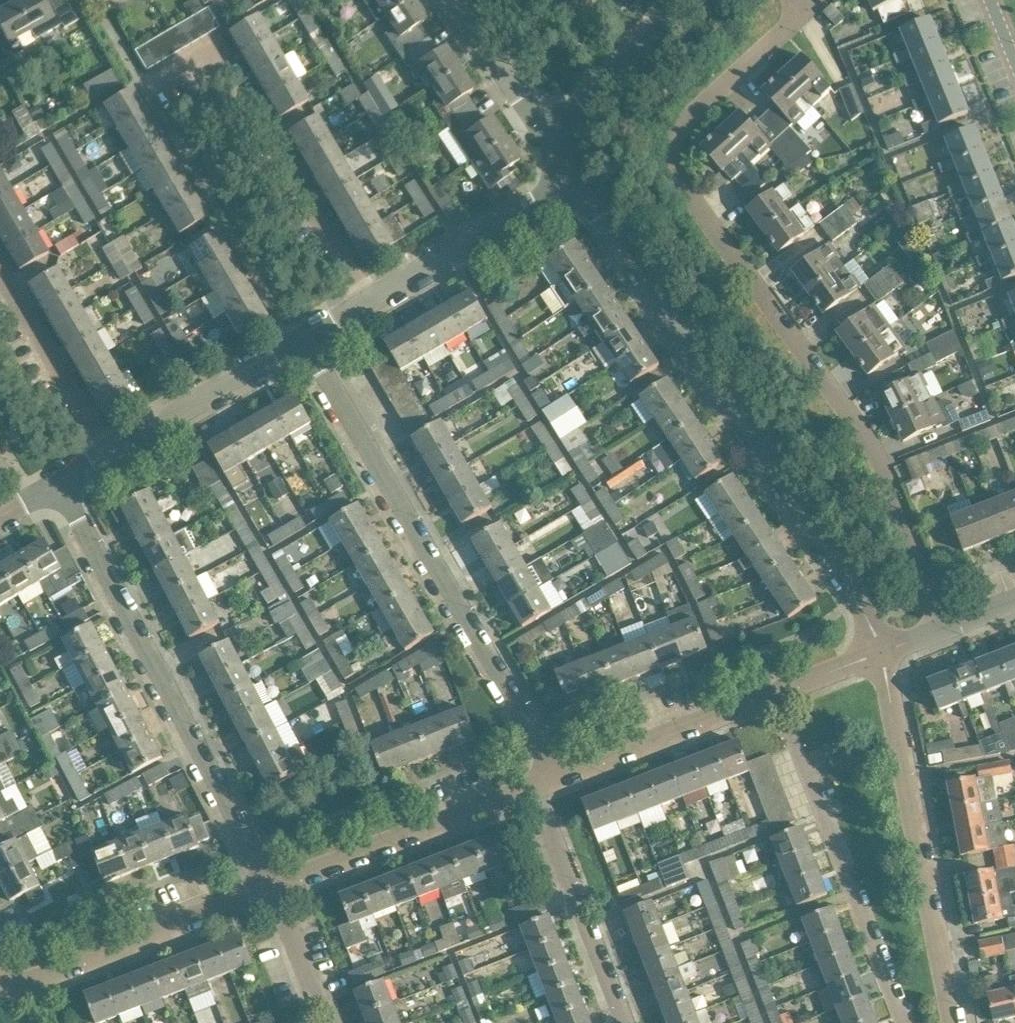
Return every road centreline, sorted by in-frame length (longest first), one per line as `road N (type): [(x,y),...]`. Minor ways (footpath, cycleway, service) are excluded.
road 1 (residential): [(943,632),(865,432),(673,159),(684,125),(805,13),(797,0)]
road 2 (residential): [(882,653),(839,572),(565,180)]
road 3 (residential): [(555,778),(302,339)]
road 4 (residential): [(270,891),(67,485)]
road 5 (residential): [(954,1022),(882,653)]
road 6 (residential): [(902,1022),(775,694)]
road 7 (residential): [(374,298),(235,85),(221,85),(163,122)]
road 8 (residential): [(270,891),(536,784)]
road 9 (residential): [(5,993),(270,891)]
road 10 (residential): [(628,1022),(536,784)]
road 11 (residential): [(555,778),(775,694)]
road 12 (residential): [(112,459),(0,256)]
road 13 (residential): [(112,459),(302,339)]
road 14 (residential): [(374,298),(565,180)]
road 15 (residential): [(541,130),(678,0)]
road 16 (residential): [(541,130),(459,0)]
road 17 (residential): [(322,1022),(270,891)]

